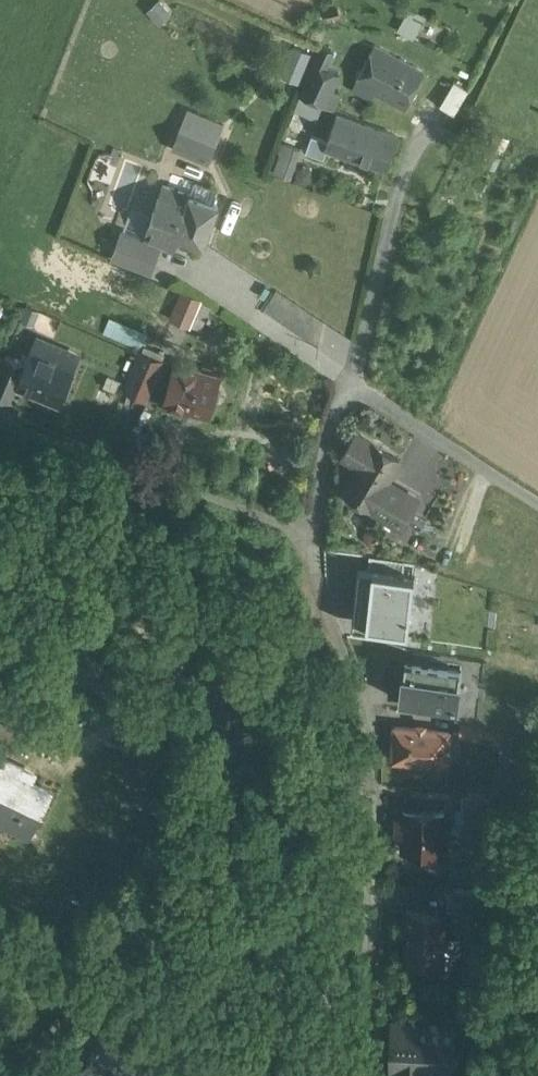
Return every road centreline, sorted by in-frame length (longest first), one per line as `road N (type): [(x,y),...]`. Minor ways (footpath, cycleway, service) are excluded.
road 1 (residential): [(0,637),(251,767),(275,803),(324,958),(346,1075)]
road 2 (residential): [(362,1075),(365,735),(318,602),(318,544)]
road 3 (residential): [(318,544),(0,412)]
road 4 (residential): [(537,495),(353,386)]
road 5 (residential): [(318,544),(323,448),(353,386)]

